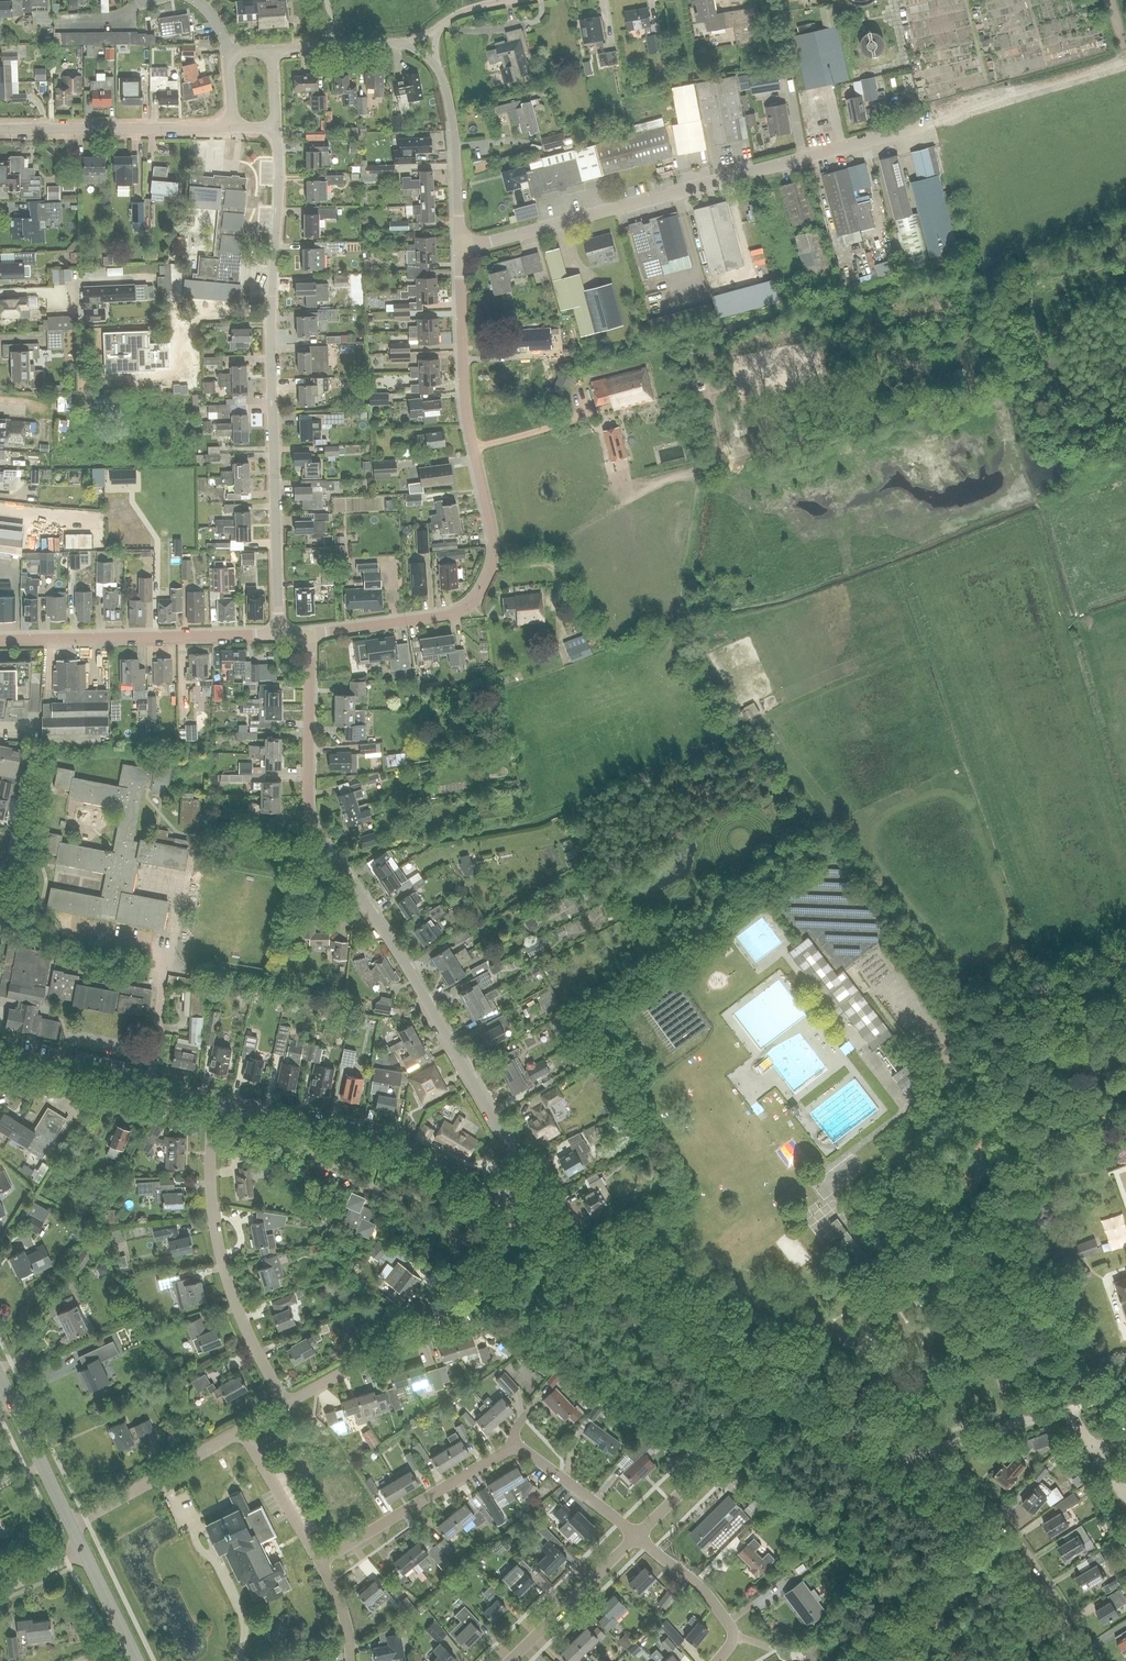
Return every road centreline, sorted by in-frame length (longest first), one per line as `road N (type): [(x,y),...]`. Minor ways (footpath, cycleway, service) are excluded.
road 1 (residential): [(511,1211),(512,1151),(406,964),(312,827),(308,635)]
road 2 (residential): [(308,635),(455,615),(488,580),(496,551),(470,432),(460,249)]
road 3 (residential): [(1019,1424),(988,1333),(889,1216),(889,1197),(940,1112),(951,1069),(943,1045),(890,978)]
road 4 (residential): [(278,633),(276,127)]
road 5 (residential): [(460,249),(929,126)]
road 6 (residential): [(320,1561),(510,1448),(527,1451),(638,1536)]
road 7 (unclassified): [(511,1211),(405,1145),(215,1101)]
road 8 (residential): [(285,1405),(234,1299),(214,1225),(215,1101)]
road 9 (unclassified): [(774,1386),(511,1211)]
road 10 (residential): [(285,1405),(463,1305),(511,1211)]
road 11 (residential): [(0,638),(278,633)]
road 12 (residential): [(0,129),(231,128)]
road 13 (unclassified): [(215,1101),(0,1055)]
road 14 (track): [(929,126),(1125,63)]
road 15 (residential): [(638,1536),(774,1386)]
road 16 (residential): [(73,1525),(242,1431)]
road 17 (residential): [(460,249),(457,152),(436,67)]
road 18 (residential): [(511,1660),(638,1536)]
road 19 (secondary): [(73,1525),(0,1374)]
road 20 (residential): [(638,1536),(725,1617),(732,1635),(718,1660)]
road 21 (unclassified): [(1081,1660),(988,1526)]
road 22 (residential): [(320,1561),(242,1431)]
road 23 (unclassified): [(897,1463),(774,1386)]
road 24 (residential): [(1019,1424),(897,1463)]
road 25 (track): [(474,450),(595,413)]
road 26 (secondary): [(137,1660),(84,1550)]

